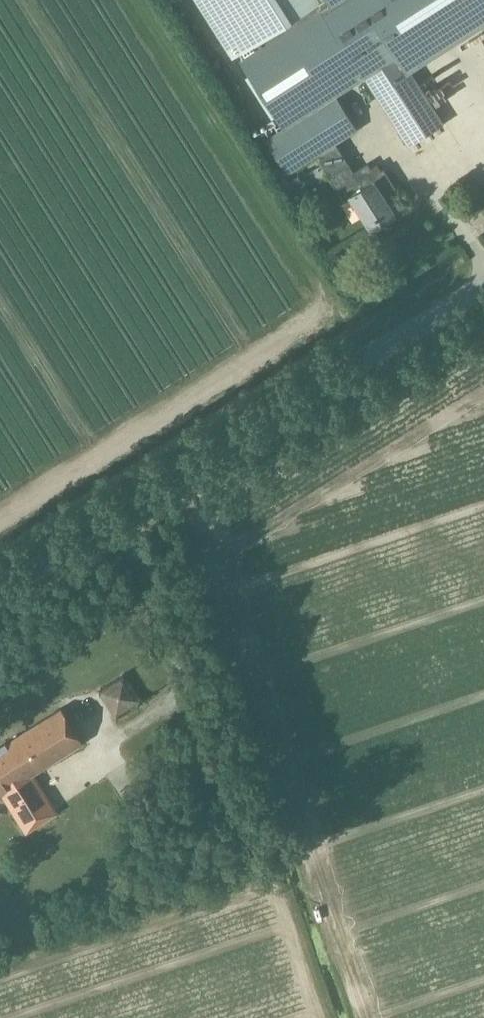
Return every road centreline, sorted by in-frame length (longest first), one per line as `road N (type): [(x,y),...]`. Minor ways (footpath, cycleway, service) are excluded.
road 1 (unclassified): [(0,590),(483,284)]

